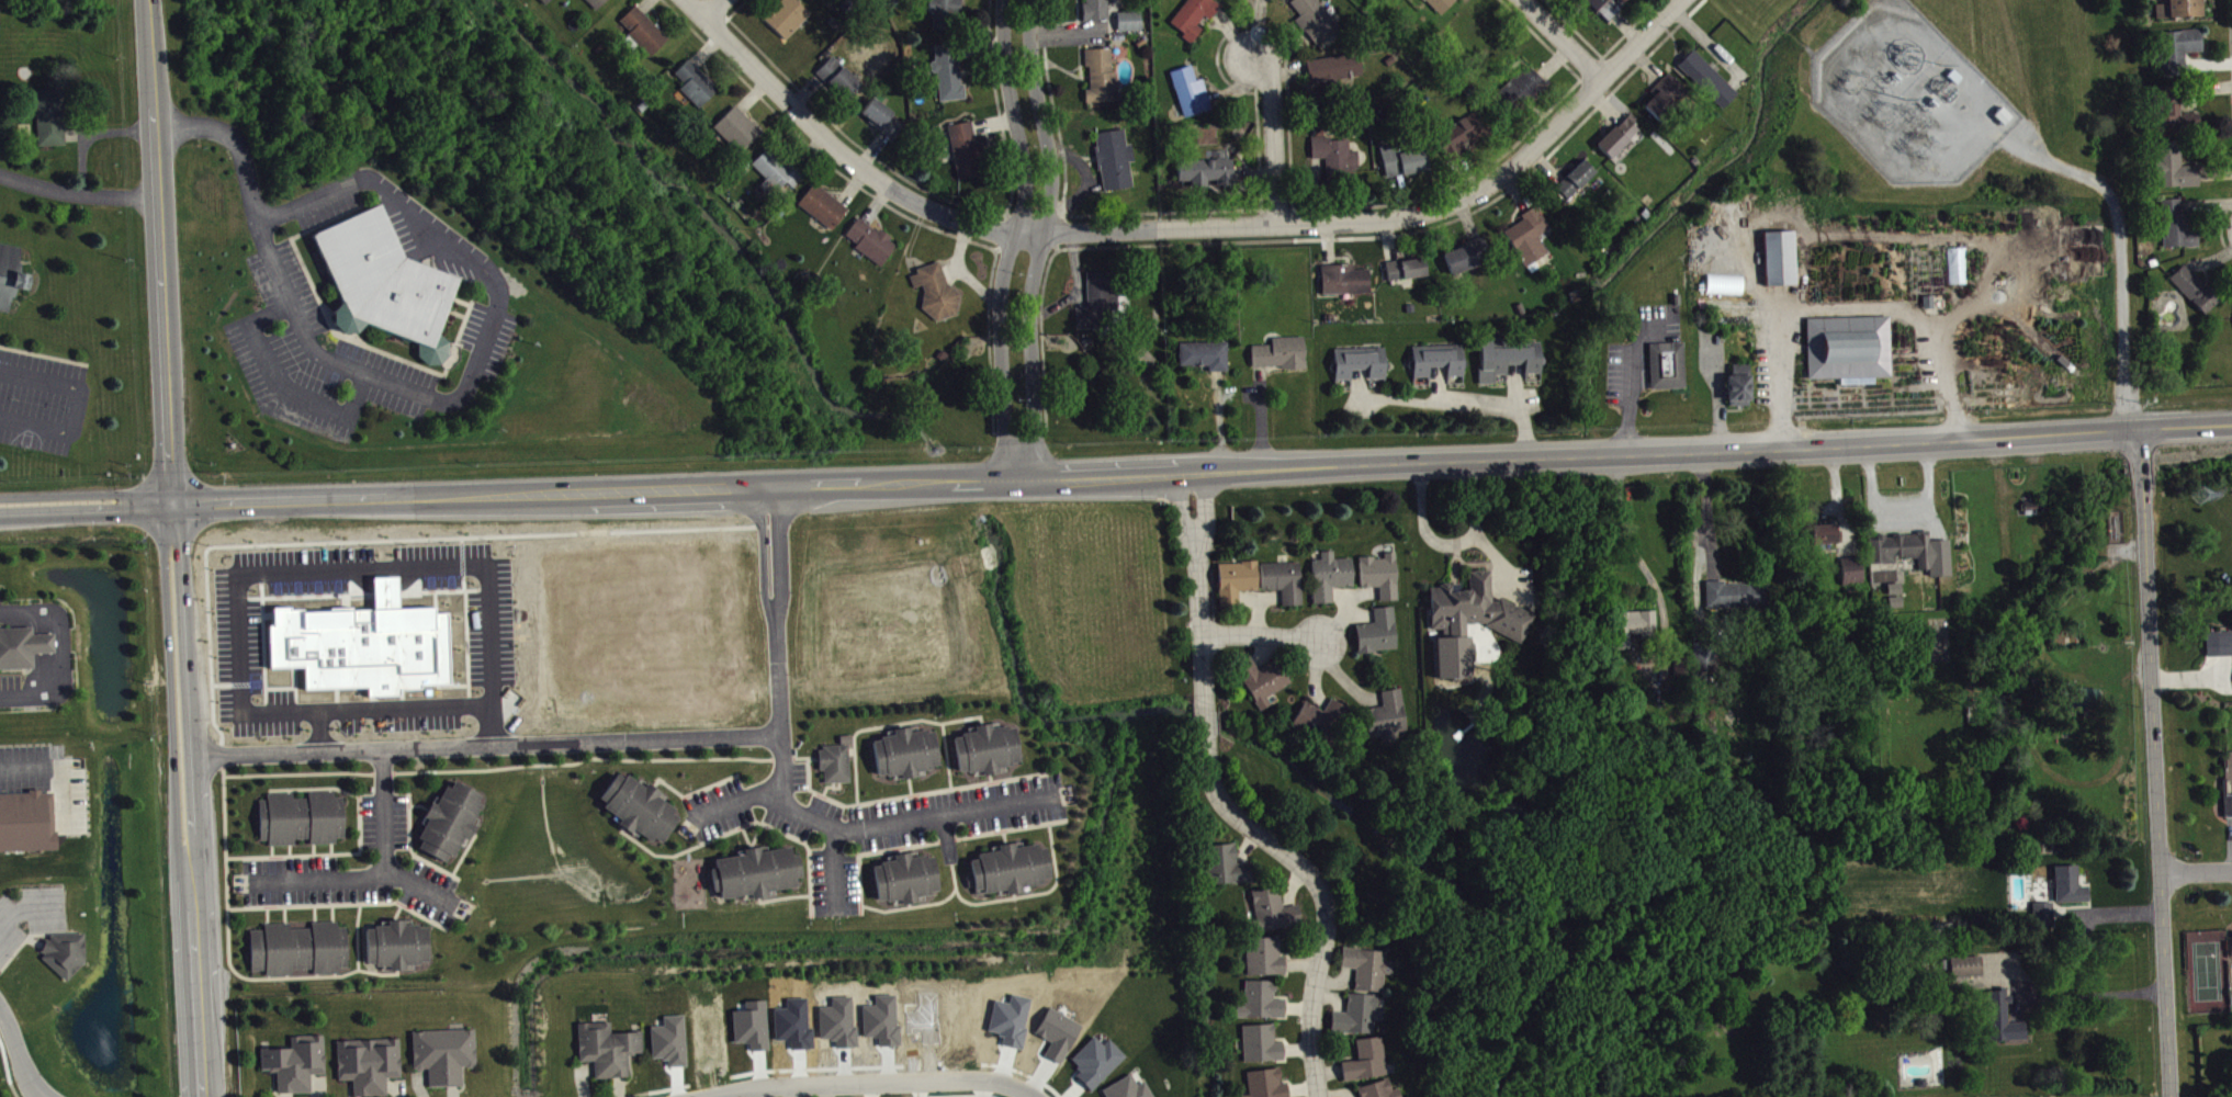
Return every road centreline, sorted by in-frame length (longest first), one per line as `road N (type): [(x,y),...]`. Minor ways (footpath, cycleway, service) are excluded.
road 1 (secondary): [(169,506),(2231,423)]
road 2 (residential): [(696,0),(841,154),(923,205),(983,228),(1035,231),(1395,222),(1457,206),(1503,182),(1686,0)]
road 3 (tertiary): [(2173,1096),(2135,426)]
road 4 (tertiary): [(169,506),(150,0)]
road 5 (residential): [(1021,474),(1019,287),(1042,174),(1022,56),(1022,0)]
road 6 (residential): [(1205,735),(1211,784),(1233,817),(1323,887),(1329,929),(1314,1038),(1322,1096)]
road 7 (tertiary): [(169,506),(162,542),(177,845),(190,878)]
road 8 (tertiary): [(190,878),(196,845),(192,754),(180,543),(169,506)]
road 9 (residential): [(700,1096),(745,1087),(989,1077),(1038,1096)]
road 10 (residential): [(1191,470),(1205,708)]
road 11 (tertiary): [(198,1096),(190,878)]
road 12 (residential): [(1282,225),(1273,83),(1256,56)]
road 13 (secondary): [(169,506),(113,494),(0,498)]
road 14 (secondary): [(0,517),(169,506)]

